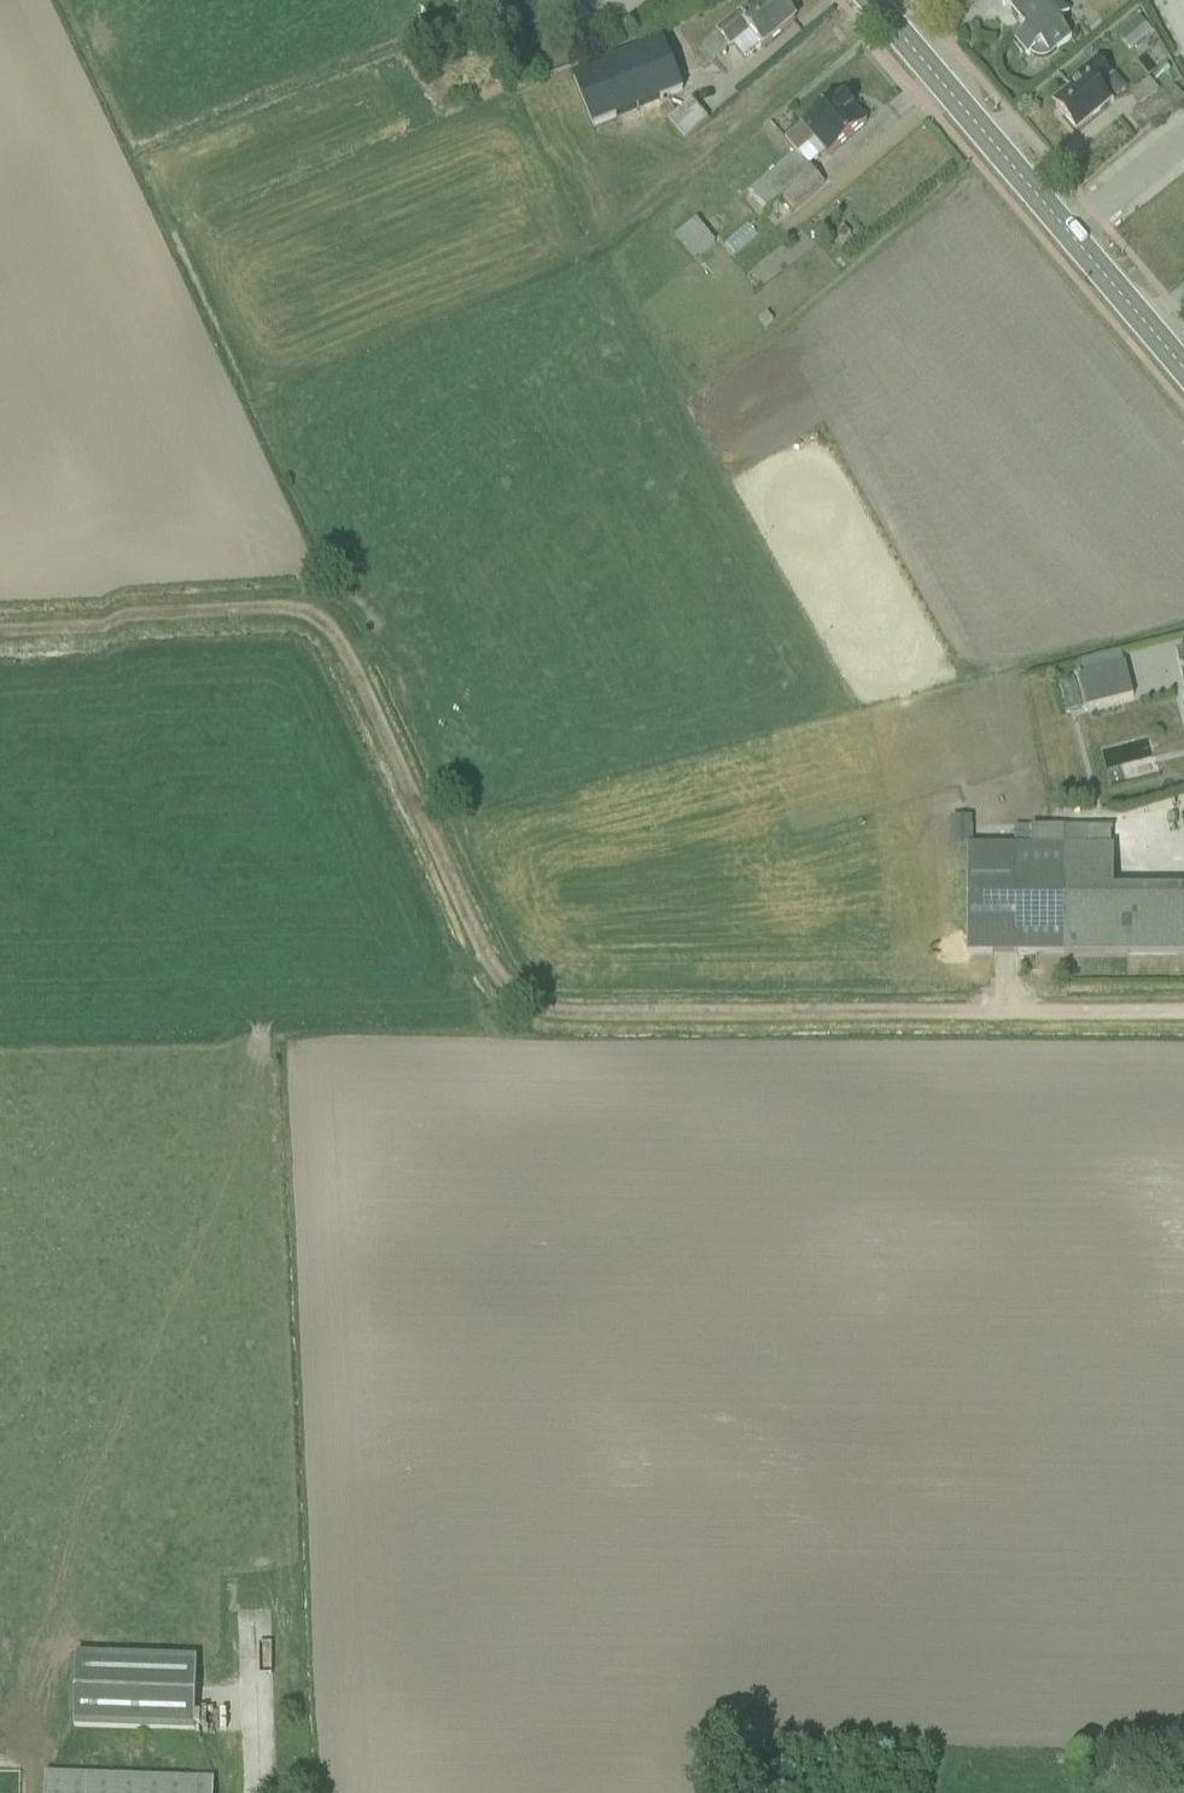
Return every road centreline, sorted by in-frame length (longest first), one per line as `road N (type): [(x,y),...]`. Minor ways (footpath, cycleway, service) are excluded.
road 1 (track): [(0,628),(272,615),(304,617),(326,632),(497,986),(516,1006),(600,1026),(1183,1024)]
road 2 (secondary): [(1183,381),(861,0)]

